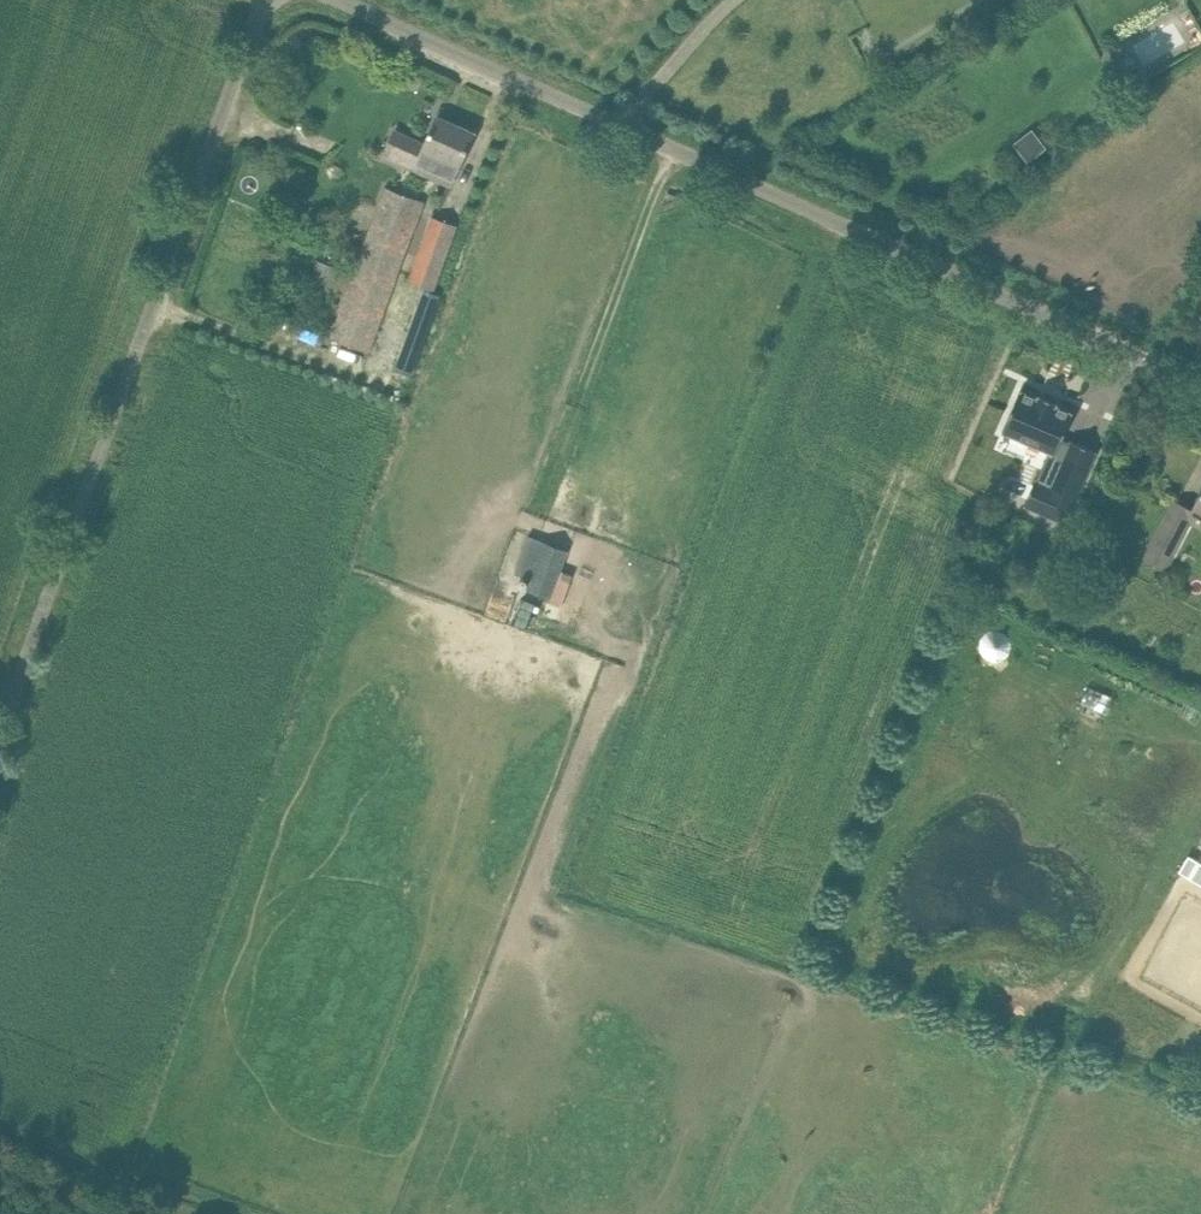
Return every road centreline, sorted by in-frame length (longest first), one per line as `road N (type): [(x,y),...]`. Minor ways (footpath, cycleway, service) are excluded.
road 1 (unclassified): [(1200,387),(340,0)]
road 2 (unclassified): [(0,759),(266,0)]

